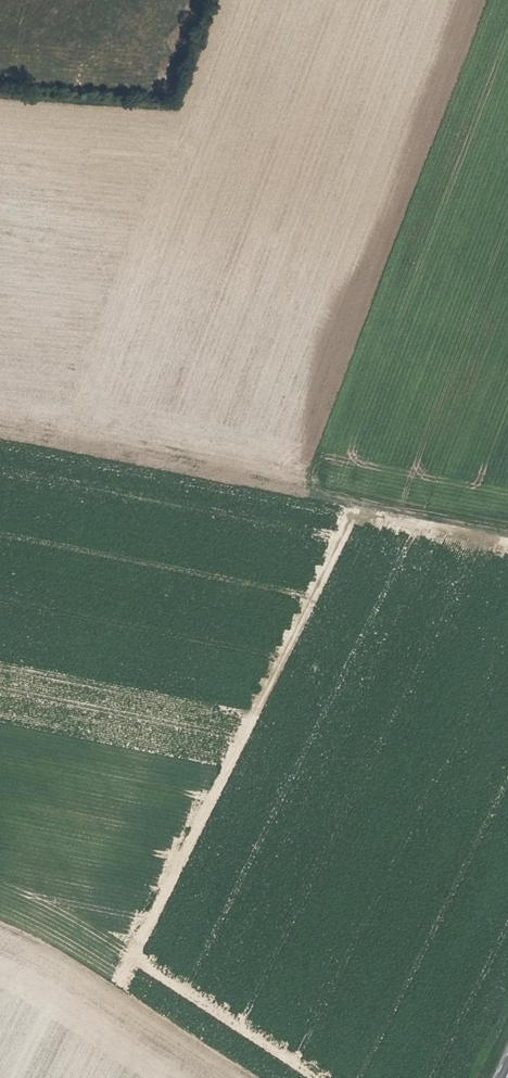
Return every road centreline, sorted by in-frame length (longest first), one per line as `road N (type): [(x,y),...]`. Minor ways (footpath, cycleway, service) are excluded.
road 1 (track): [(507,522),(93,441)]

